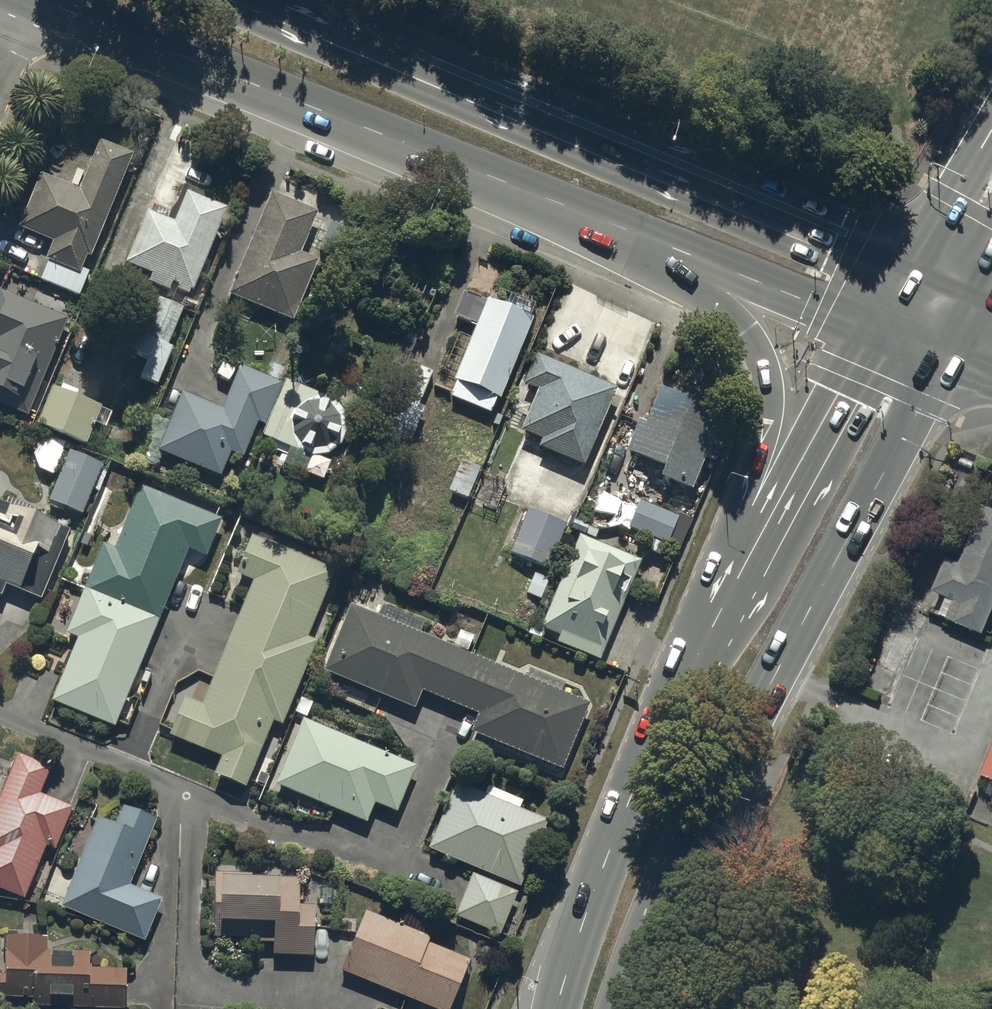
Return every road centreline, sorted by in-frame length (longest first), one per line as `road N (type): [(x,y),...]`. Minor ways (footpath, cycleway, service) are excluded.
road 1 (trunk): [(951,357),(732,761),(671,887),(632,1008)]
road 2 (trunk): [(254,0),(907,272)]
road 3 (trunk): [(629,231),(43,0)]
road 4 (trunk): [(716,620),(721,540),(747,480),(771,387),(743,331),(629,231)]
road 5 (trunk): [(556,1008),(641,764),(716,620)]
road 6 (trunk): [(716,620),(876,328)]
road 7 (trunk): [(876,328),(629,231)]
road 8 (secondary): [(907,272),(991,131)]

